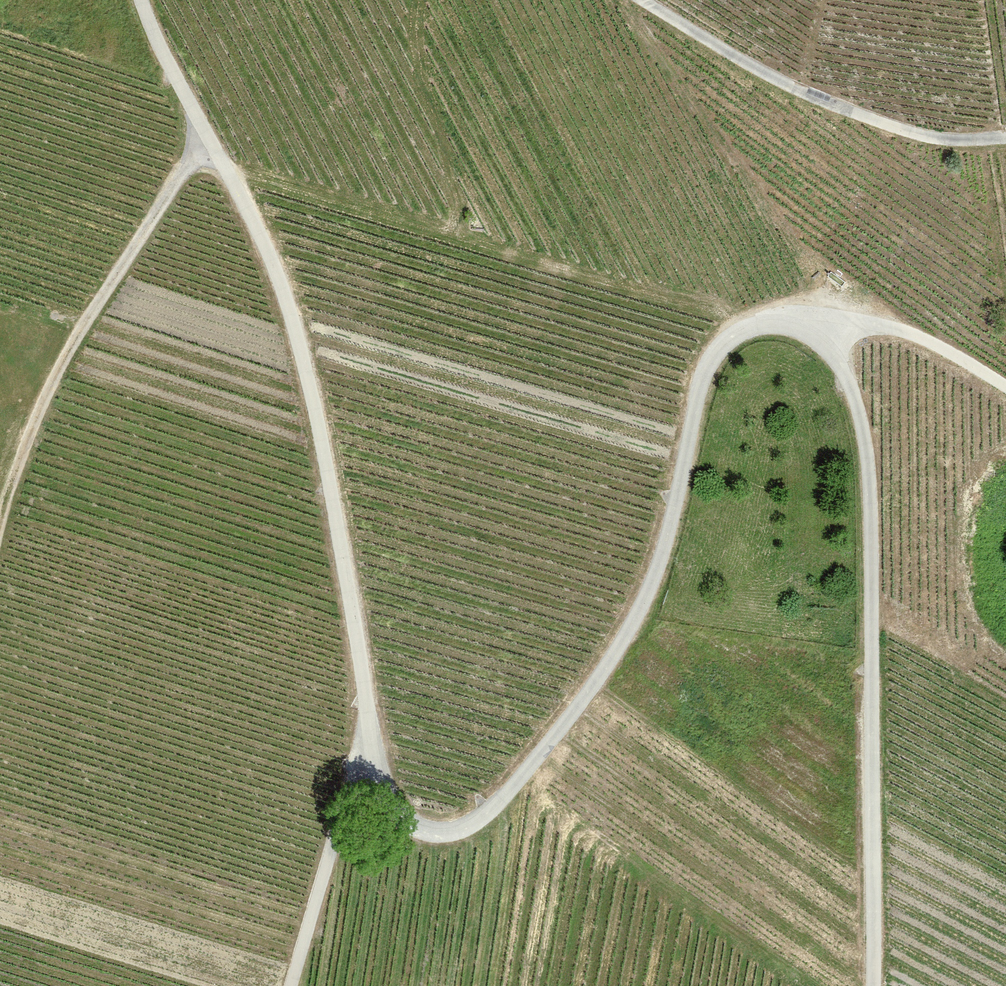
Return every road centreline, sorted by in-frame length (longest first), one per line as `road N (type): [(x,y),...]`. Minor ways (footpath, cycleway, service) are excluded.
road 1 (track): [(142,0),(286,296),(312,391),(380,772),(393,805),(418,828),(447,833),(481,818),(611,659),(653,581),(701,384),(725,342),(755,326),(791,326),(843,367),(866,444),(870,502),(875,985)]
road 2 (track): [(207,133),(77,334),(0,524)]
road 3 (track): [(1005,137),(932,137),(839,107),(642,0)]
road 4 (track): [(369,713),(291,985)]
road 5 (track): [(1005,386),(903,331),(854,324),(801,330)]

